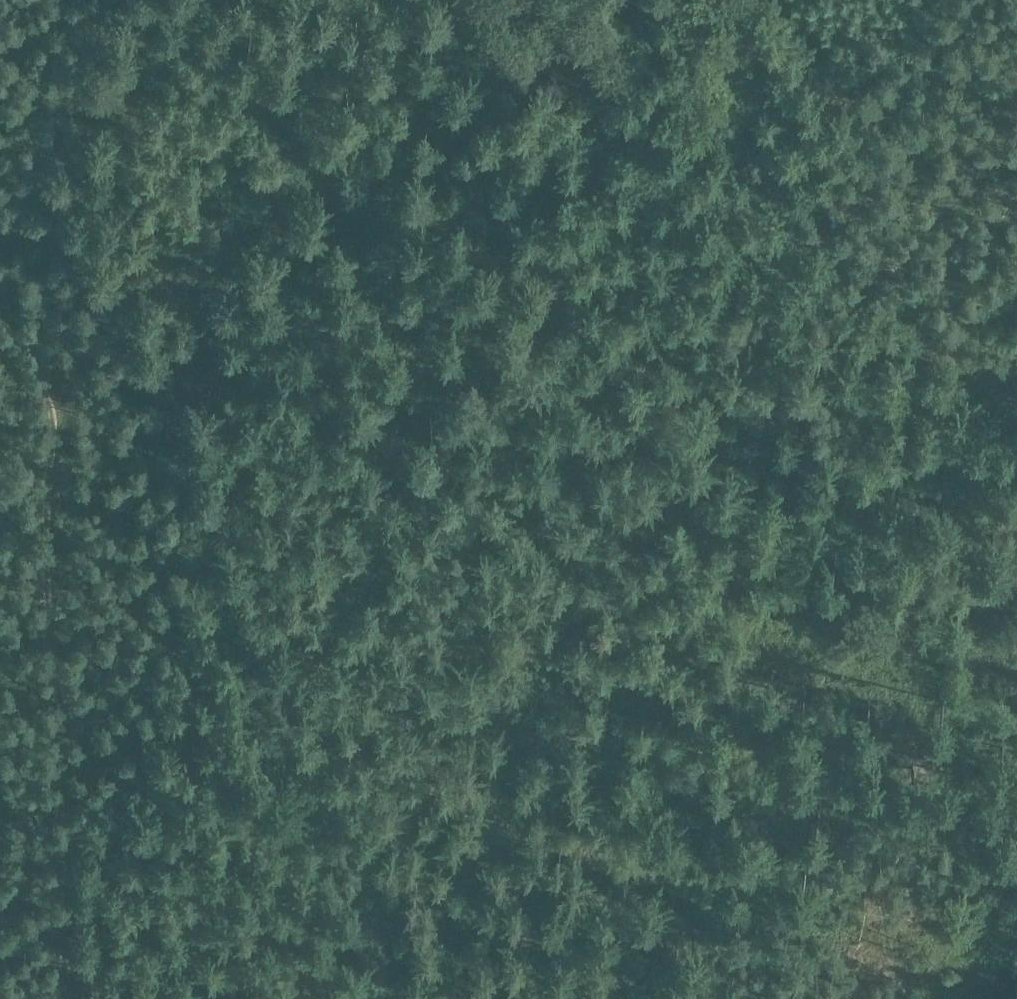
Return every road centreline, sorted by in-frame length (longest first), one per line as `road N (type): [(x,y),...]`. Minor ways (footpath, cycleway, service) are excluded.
road 1 (track): [(48,395),(71,347),(139,79),(221,19),(376,19),(474,0)]
road 2 (track): [(0,343),(56,409),(53,478),(75,878),(63,998)]

